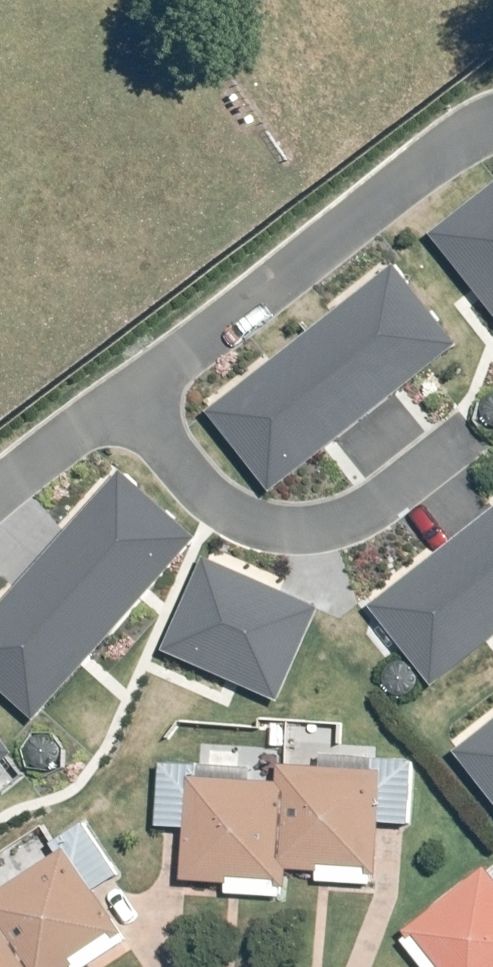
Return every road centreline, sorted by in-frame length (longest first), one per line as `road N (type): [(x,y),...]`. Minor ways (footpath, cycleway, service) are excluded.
road 1 (residential): [(128,395),(492,129)]
road 2 (residential): [(128,395),(188,478),(250,521),(317,529),(391,499),(458,446)]
road 3 (residential): [(0,489),(128,395)]

